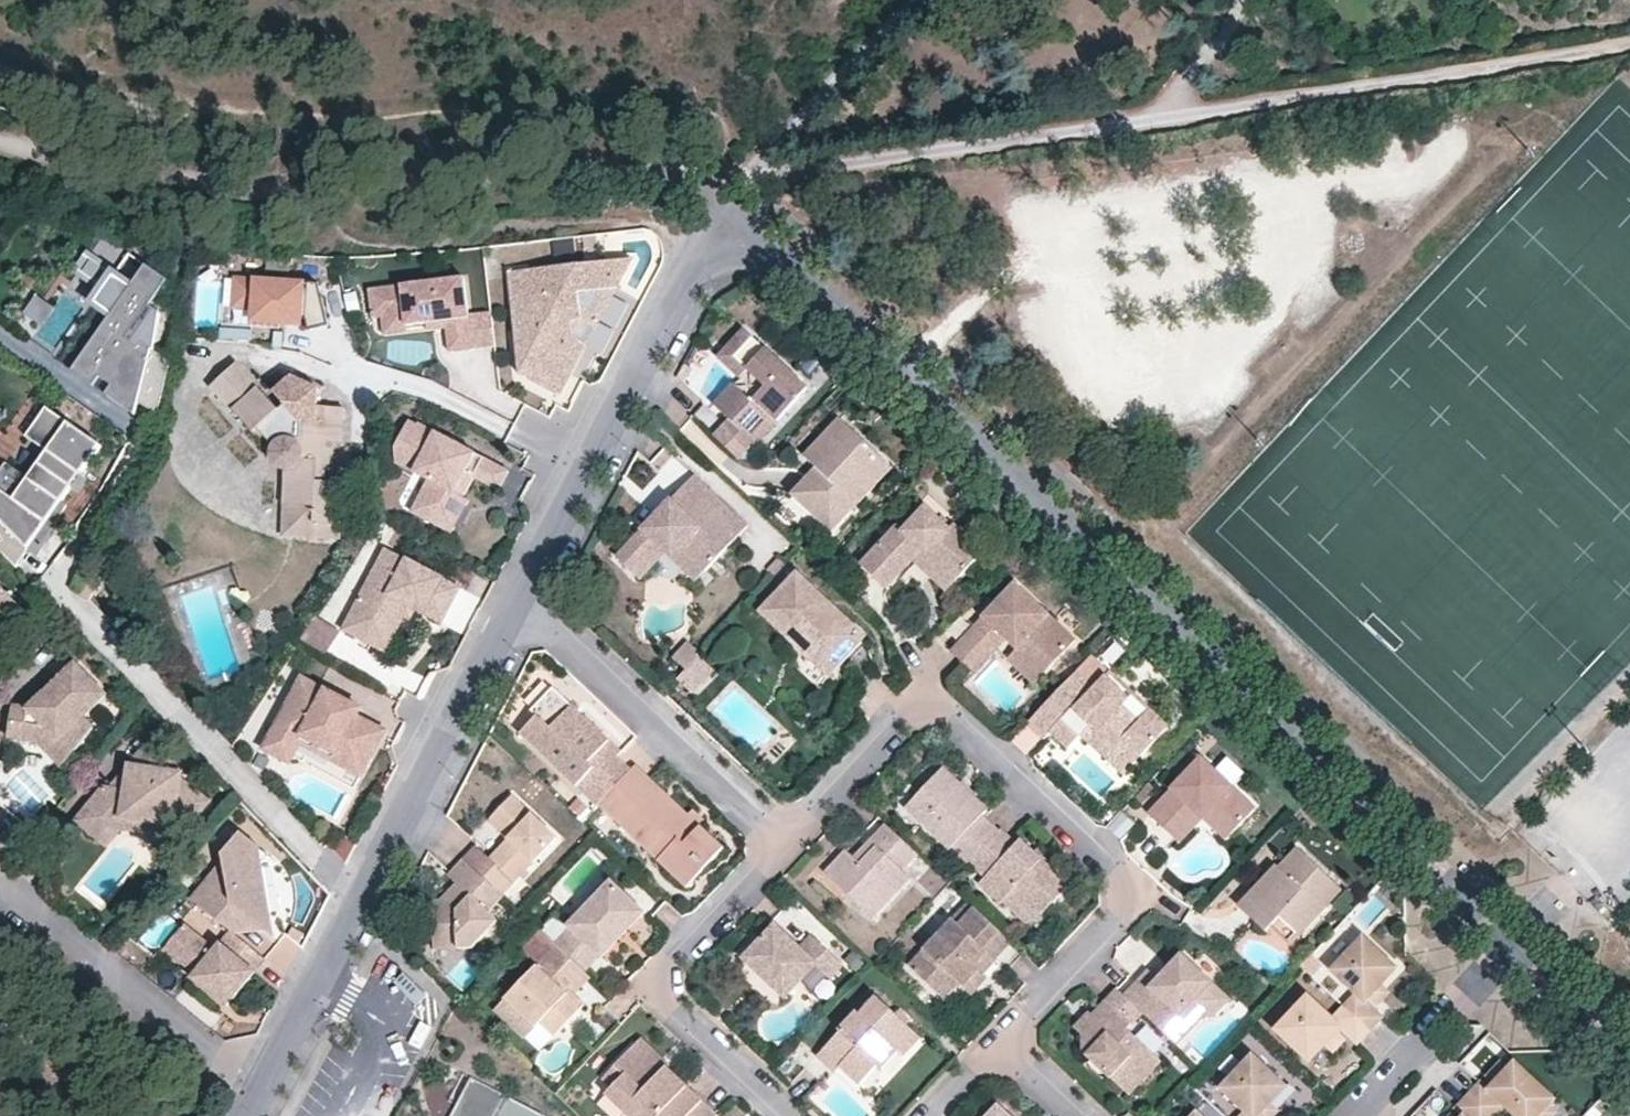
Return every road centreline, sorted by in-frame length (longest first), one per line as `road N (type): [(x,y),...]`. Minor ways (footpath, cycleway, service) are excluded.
road 1 (unclassified): [(1522,949),(789,263),(717,214)]
road 2 (track): [(749,173),(768,178),(1629,39)]
road 3 (track): [(717,214),(678,182),(637,175),(351,194),(106,170),(0,142)]
road 4 (track): [(0,65),(132,96),(313,121),(637,92),(708,113)]
road 5 (residential): [(777,841),(903,715),(944,713),(1111,871),(1115,909),(996,1040)]
road 6 (residential): [(517,613),(356,895),(260,1090)]
road 7 (residential): [(717,214),(517,613)]
road 8 (residential): [(791,1115),(666,999),(668,961),(777,841)]
road 9 (residential): [(777,841),(545,629),(517,613)]
road 10 (residential): [(0,883),(260,1090)]
road 11 (track): [(717,214),(757,158),(919,0)]
road 12 (residential): [(1360,1115),(1522,949)]
road 13 (unclassified): [(1629,1051),(1522,949)]
road 14 (track): [(1169,113),(1233,23),(1238,0)]

